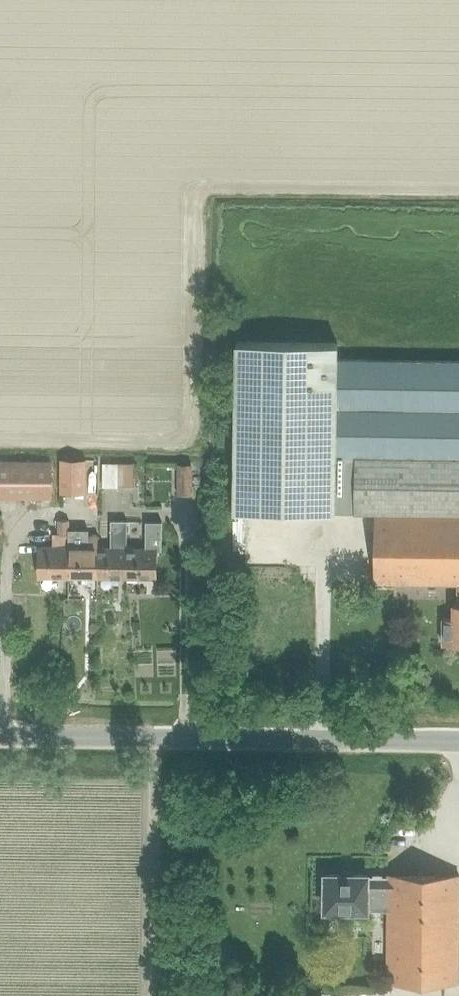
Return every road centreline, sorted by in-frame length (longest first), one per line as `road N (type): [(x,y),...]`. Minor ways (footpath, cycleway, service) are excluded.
road 1 (unclassified): [(0,737),(458,742)]

